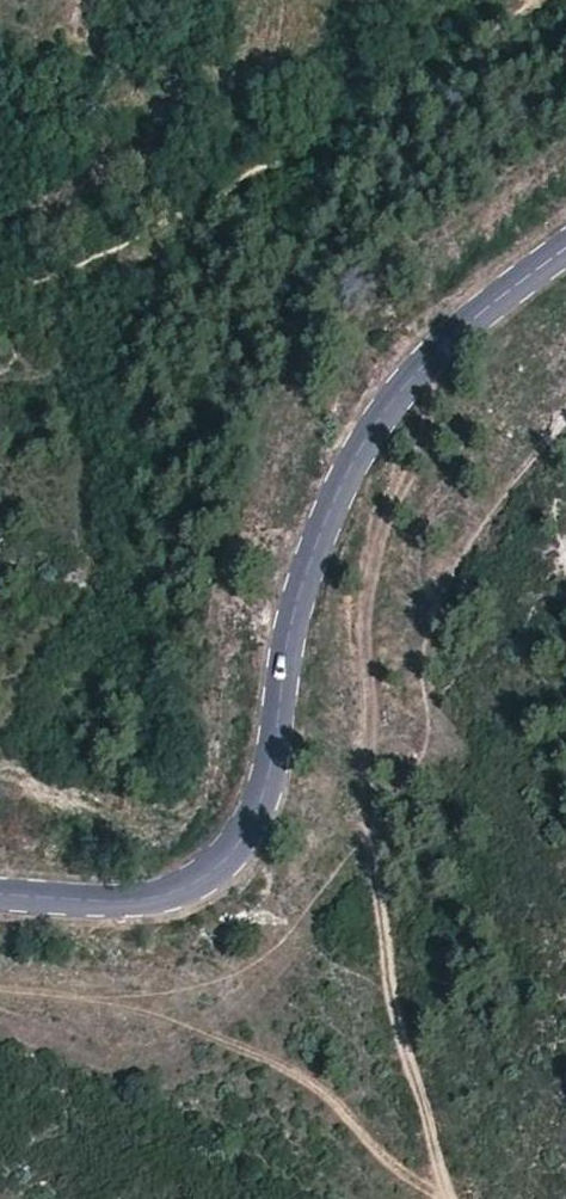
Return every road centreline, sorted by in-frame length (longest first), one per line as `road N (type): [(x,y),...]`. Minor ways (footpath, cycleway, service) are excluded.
road 1 (tertiary): [(565,246),(425,362),(377,421),(333,499),(296,601),(272,772),(237,848),(206,878),(151,900),(0,897)]
road 2 (track): [(425,362),(419,460),(380,539),(366,628),(397,1020),(452,1198)]

